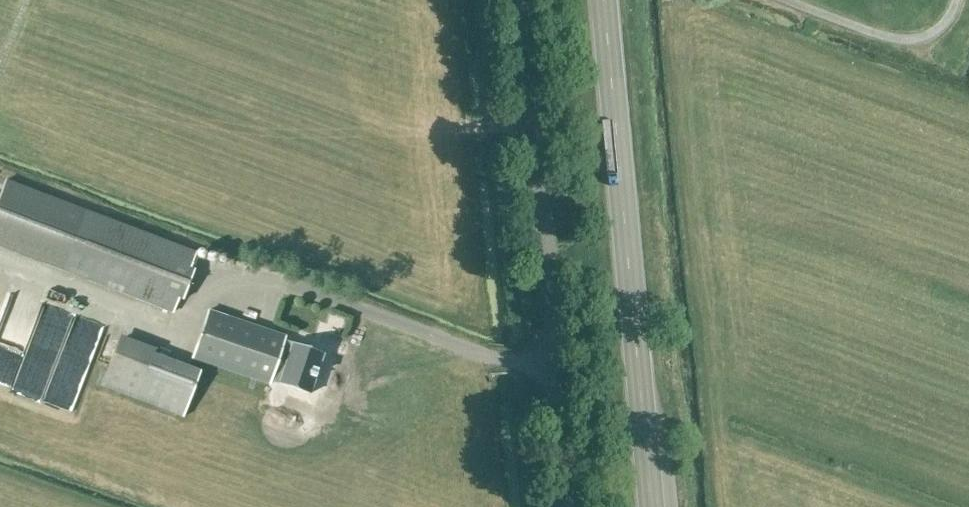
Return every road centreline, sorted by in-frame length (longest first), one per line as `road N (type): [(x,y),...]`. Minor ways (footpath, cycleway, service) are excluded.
road 1 (primary): [(652,506),(604,0)]
road 2 (unclassified): [(571,506),(524,0)]

